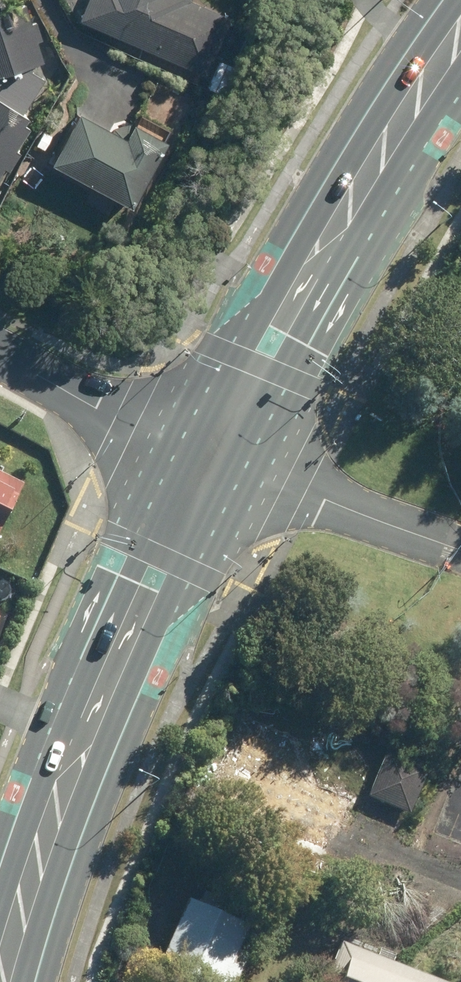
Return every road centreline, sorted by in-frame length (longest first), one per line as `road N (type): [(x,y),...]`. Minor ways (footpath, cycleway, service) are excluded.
road 1 (primary): [(242,474),(114,748),(36,981)]
road 2 (primary): [(180,445),(310,207),(444,0)]
road 3 (primary): [(0,872),(52,723),(180,445)]
road 4 (primary): [(460,94),(377,218),(242,474)]
road 5 (unclassified): [(242,474),(460,546)]
road 6 (residential): [(0,356),(180,445)]

